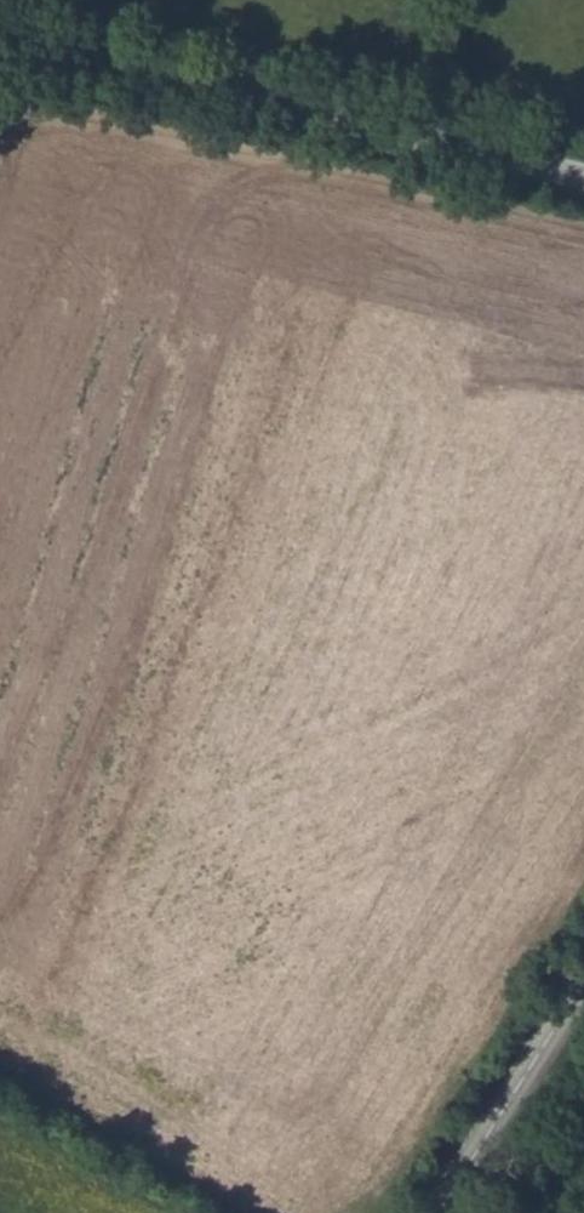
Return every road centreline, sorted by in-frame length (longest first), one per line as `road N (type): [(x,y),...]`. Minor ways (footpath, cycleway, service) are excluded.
road 1 (unclassified): [(0,40),(583,181)]
road 2 (tertiary): [(452,1212),(583,1002)]

